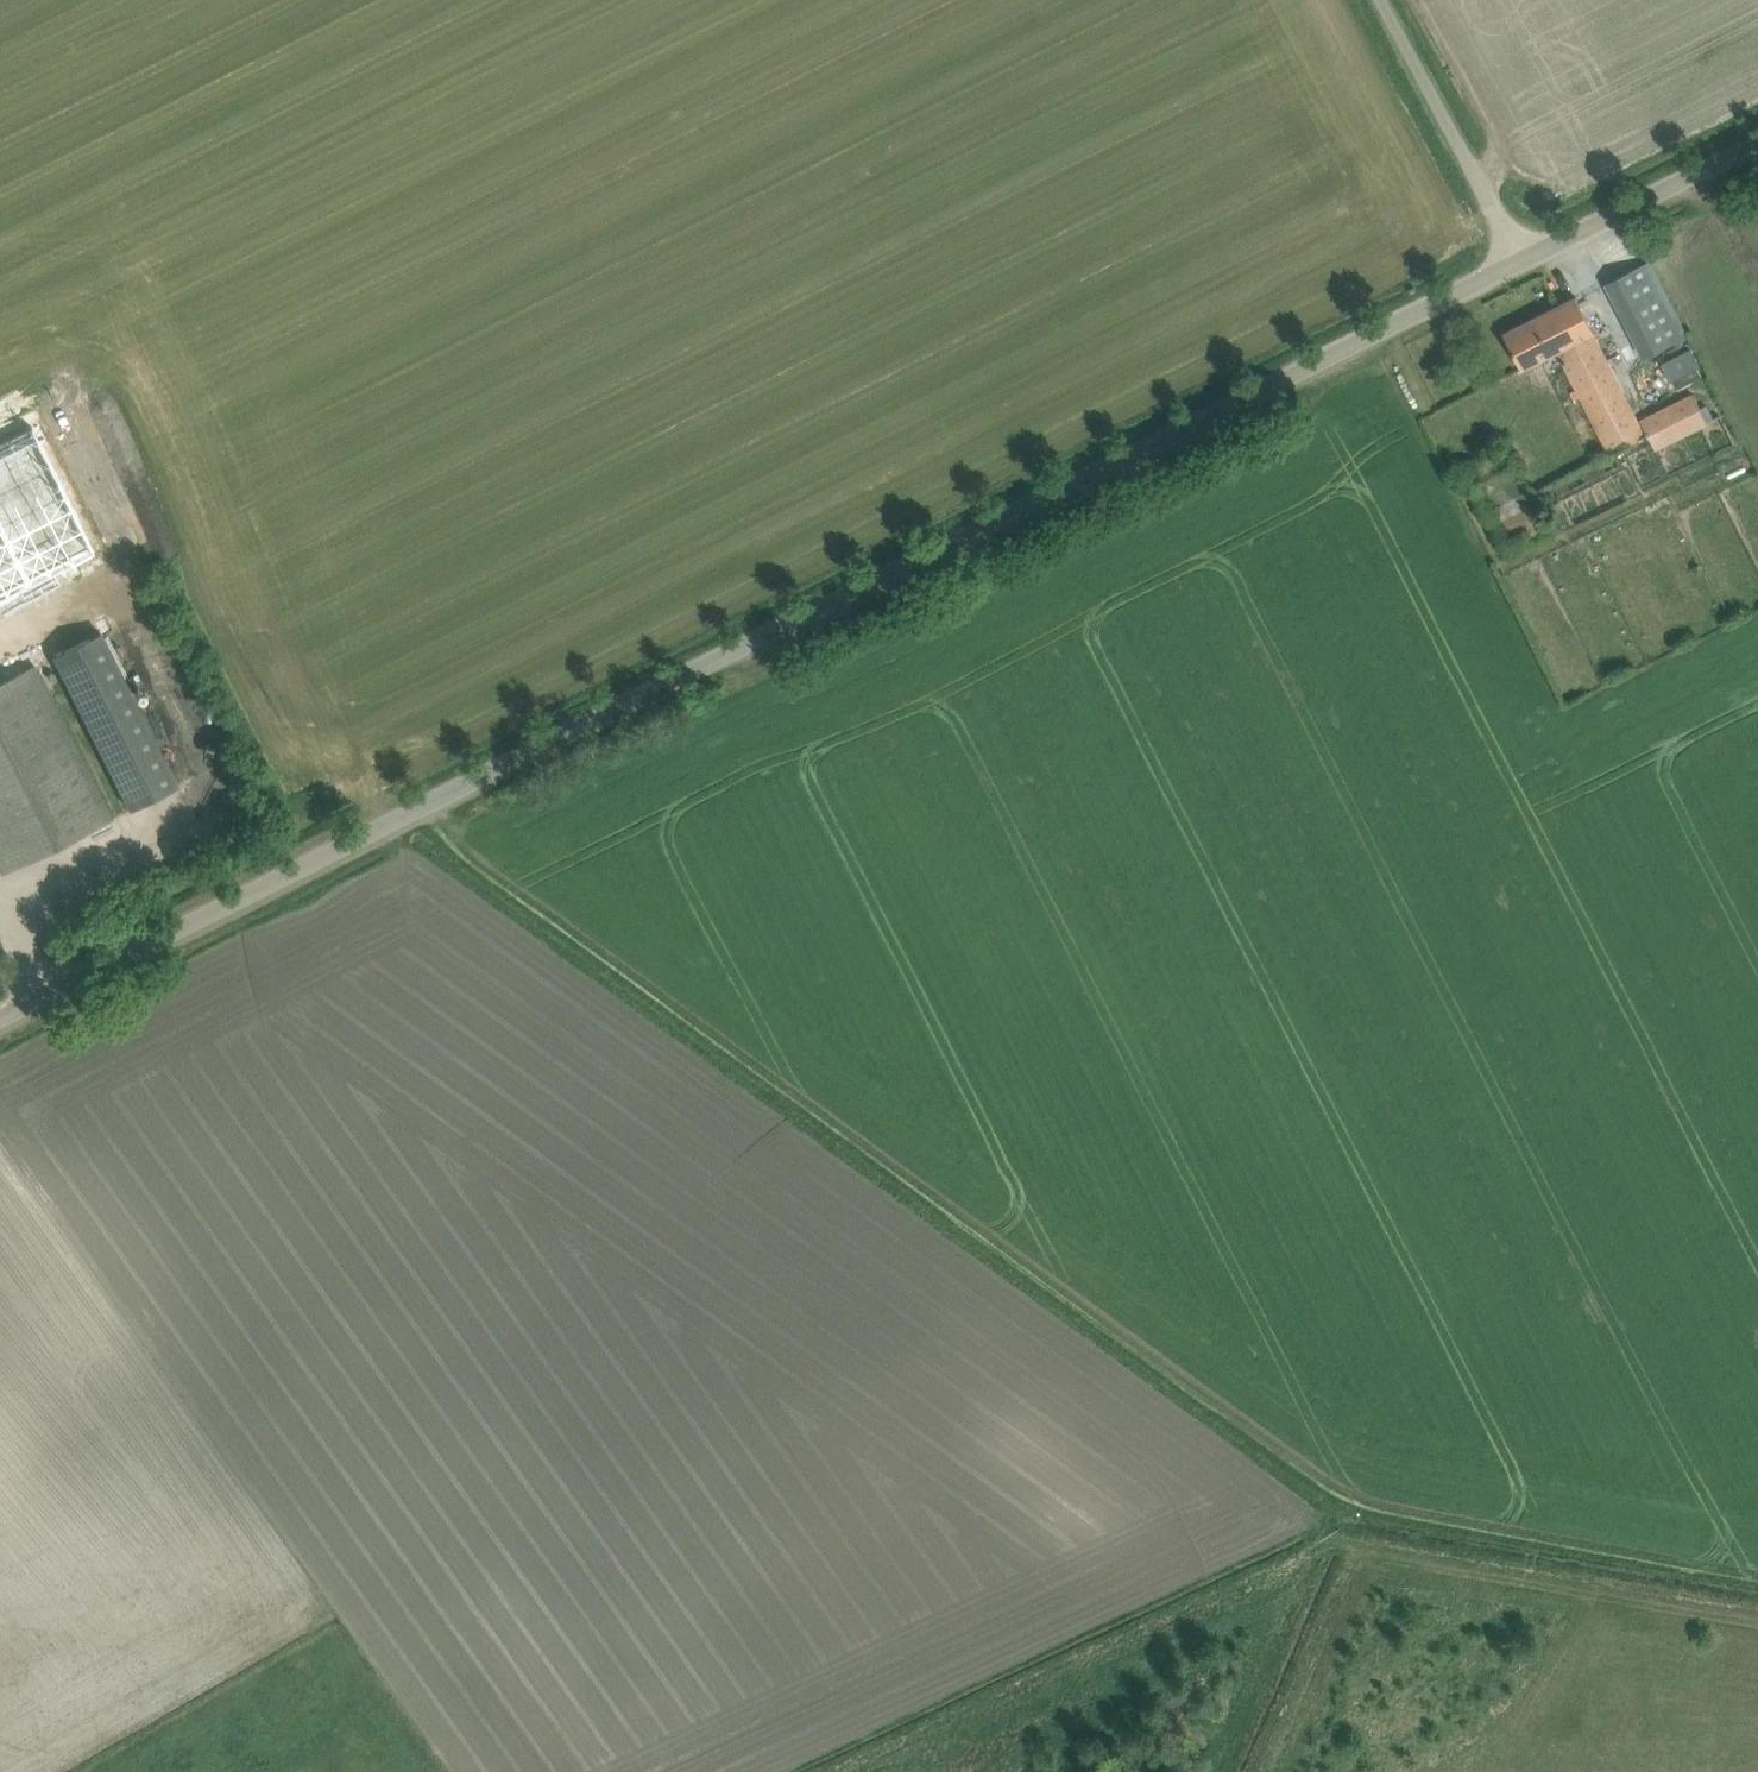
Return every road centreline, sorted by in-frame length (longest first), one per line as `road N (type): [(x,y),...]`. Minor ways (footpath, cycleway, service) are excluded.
road 1 (unclassified): [(0,1017),(1522,260)]
road 2 (unclassified): [(1522,260),(1383,0)]
road 3 (unclassified): [(1522,260),(1757,142)]

